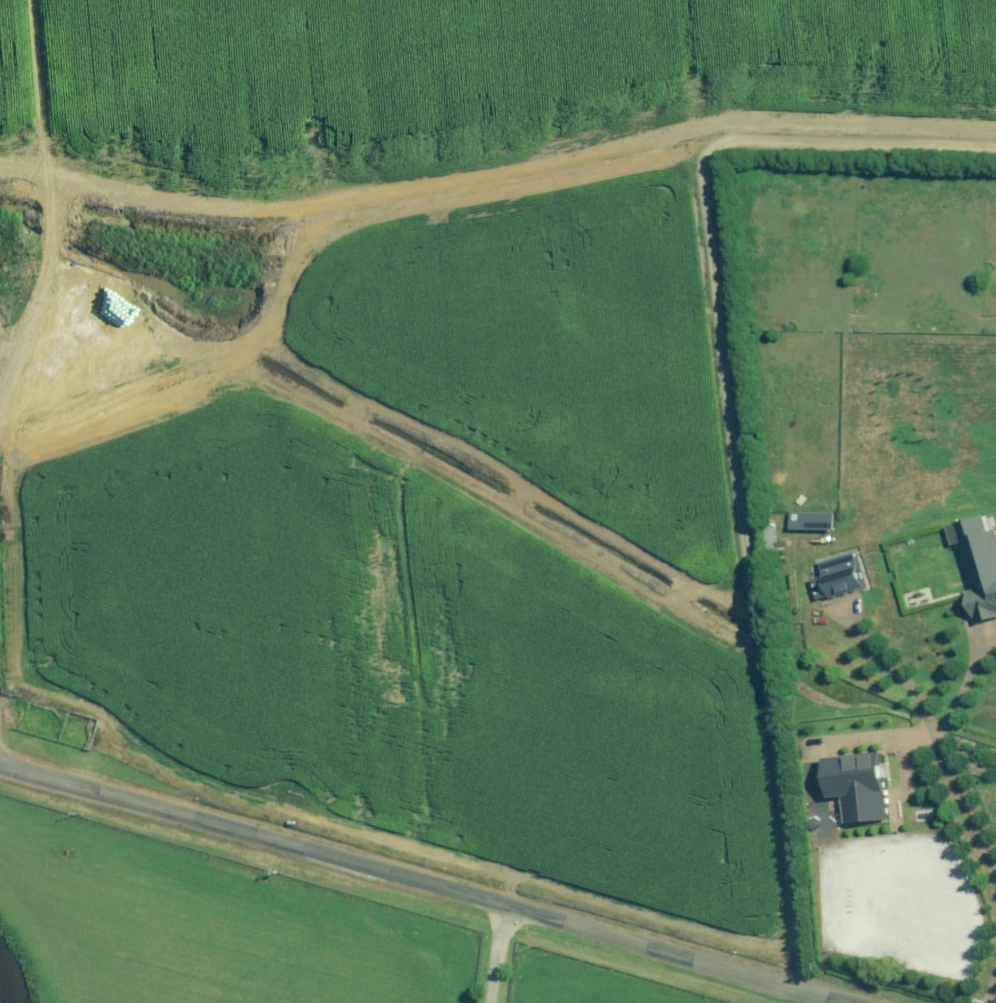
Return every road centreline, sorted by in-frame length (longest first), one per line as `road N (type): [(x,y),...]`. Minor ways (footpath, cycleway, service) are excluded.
road 1 (track): [(995,149),(710,140),(806,994)]
road 2 (unclassified): [(0,764),(837,1002)]
road 3 (track): [(710,140),(227,245),(61,201),(0,156)]
road 4 (track): [(0,386),(61,201)]

